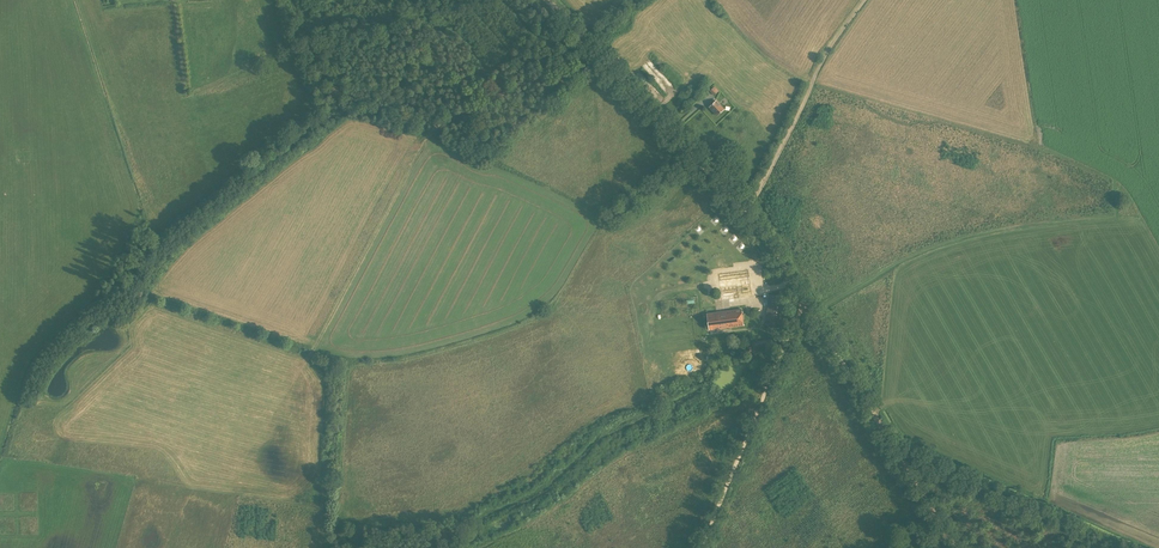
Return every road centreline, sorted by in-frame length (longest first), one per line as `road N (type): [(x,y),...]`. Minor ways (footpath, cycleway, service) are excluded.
road 1 (track): [(810,312),(964,239),(1115,216)]
road 2 (track): [(744,212),(546,0)]
road 3 (track): [(955,547),(804,303)]
road 4 (track): [(804,303),(701,547)]
road 5 (track): [(812,83),(744,212)]

